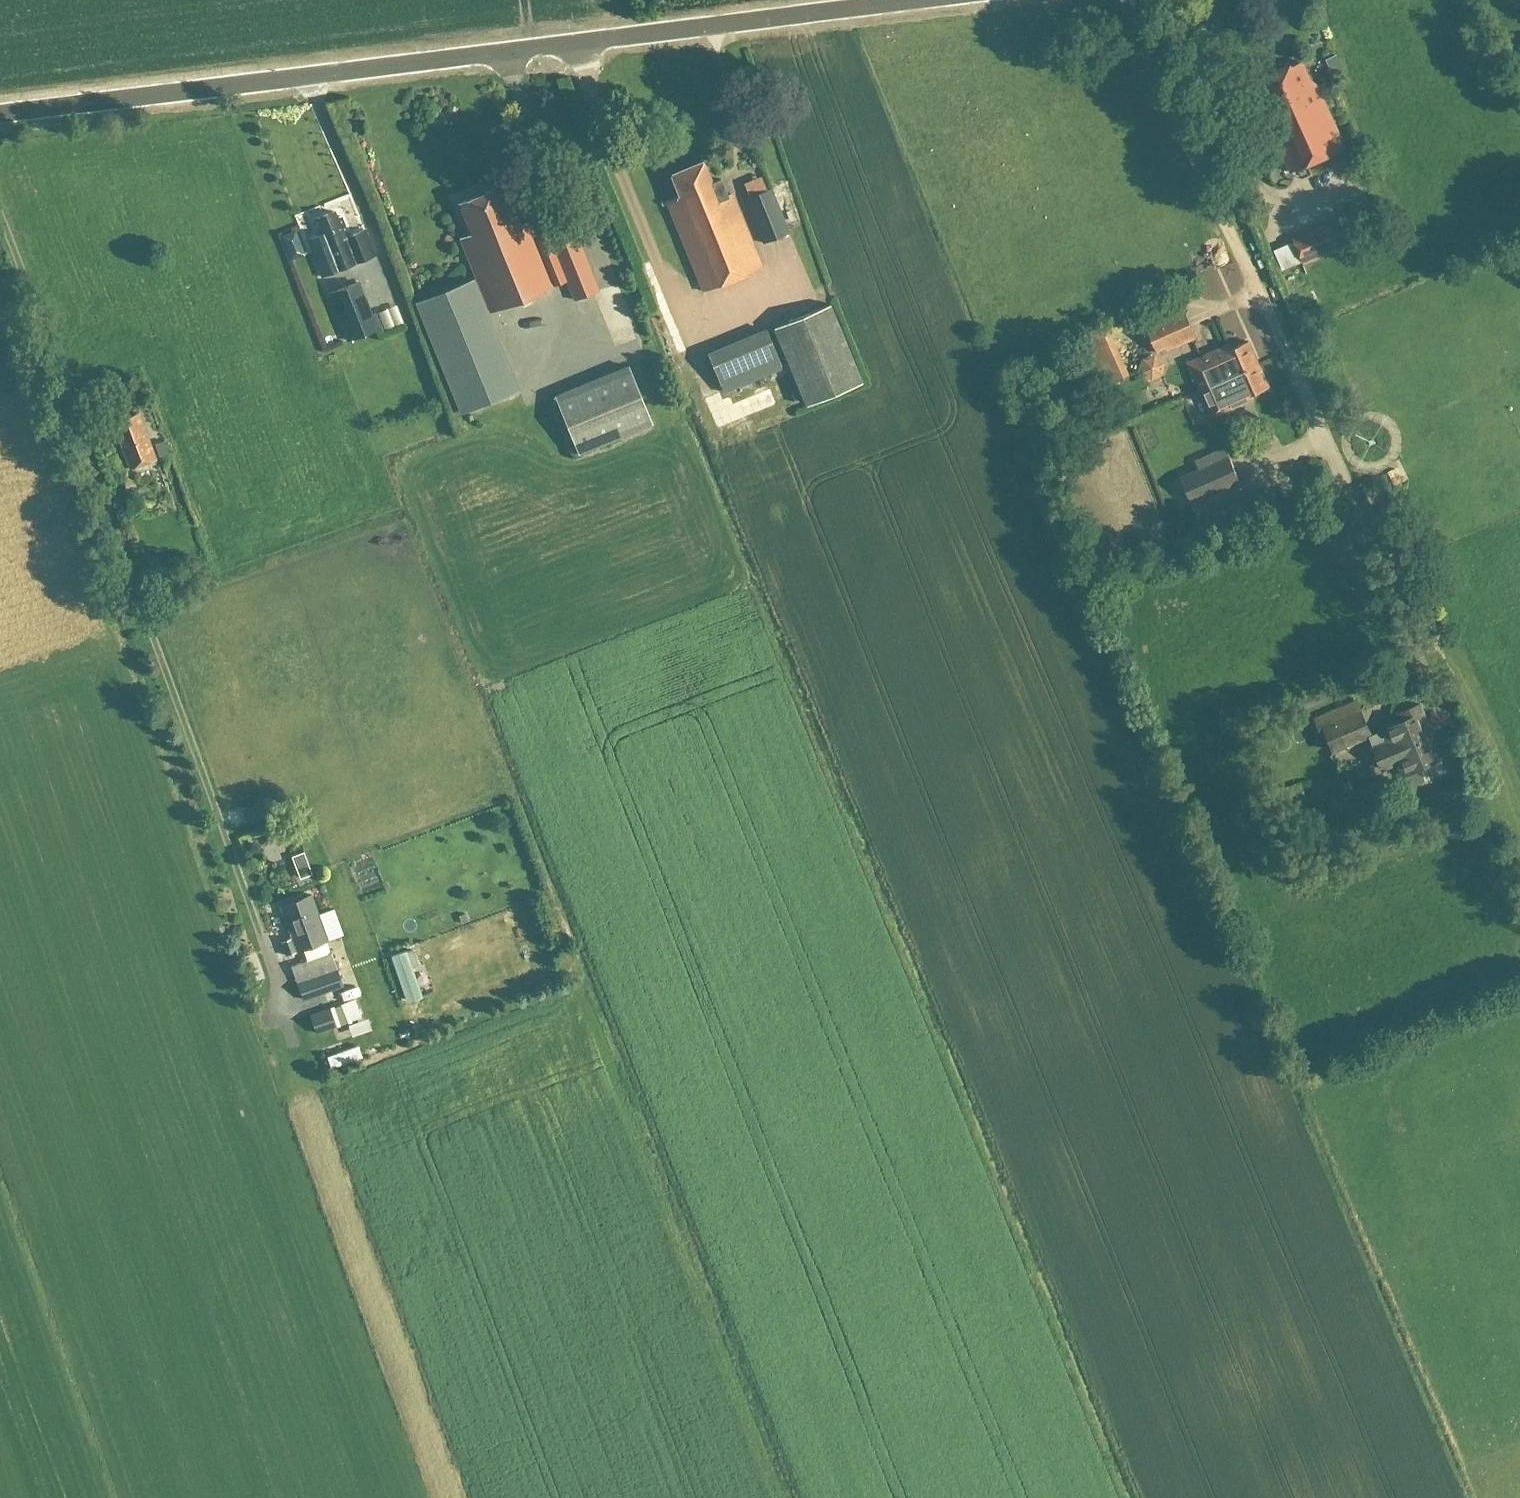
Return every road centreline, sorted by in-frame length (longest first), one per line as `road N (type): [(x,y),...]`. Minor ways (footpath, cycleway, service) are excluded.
road 1 (unclassified): [(0,115),(913,0)]
road 2 (track): [(1519,885),(1326,438)]

